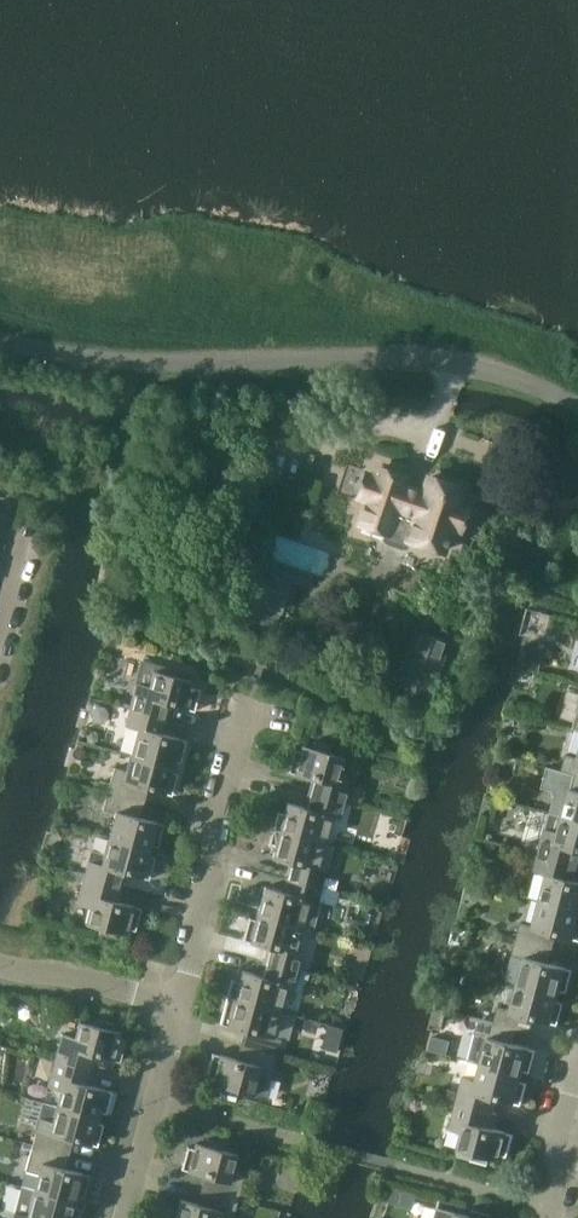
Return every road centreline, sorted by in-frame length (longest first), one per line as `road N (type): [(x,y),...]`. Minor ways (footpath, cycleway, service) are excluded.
road 1 (unclassified): [(0,340),(65,356),(458,364),(577,407)]
road 2 (residential): [(177,1003),(256,705)]
road 3 (residential): [(120,1217),(177,1003)]
road 4 (residential): [(177,1003),(0,964)]
road 5 (residential): [(553,1217),(562,1183),(554,1144),(577,1059)]

